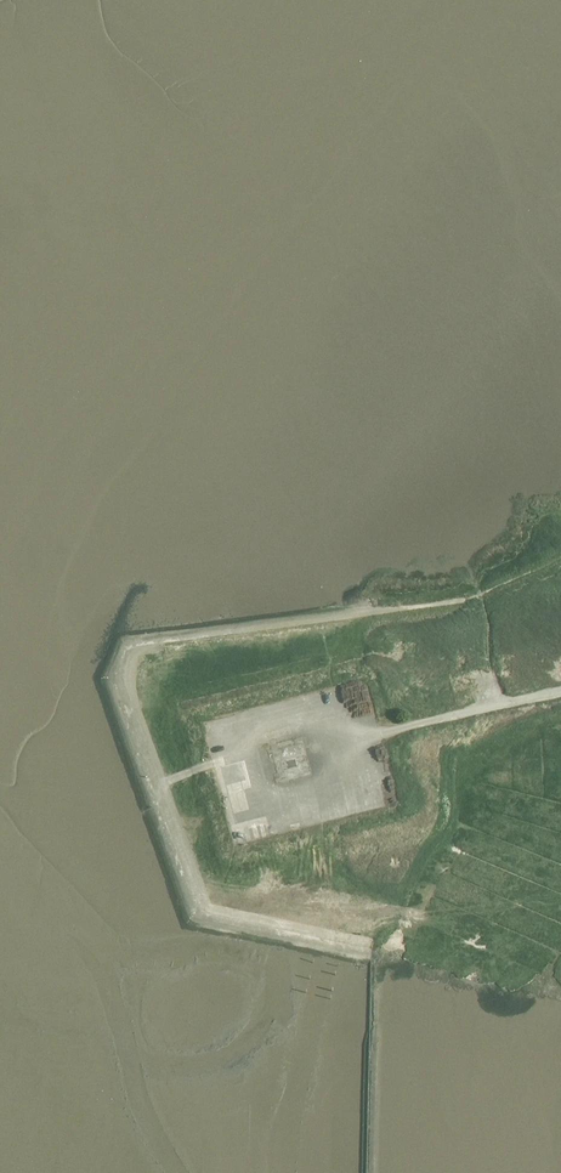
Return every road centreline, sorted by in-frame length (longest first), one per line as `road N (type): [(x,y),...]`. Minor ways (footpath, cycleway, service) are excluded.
road 1 (track): [(560,691),(382,735)]

